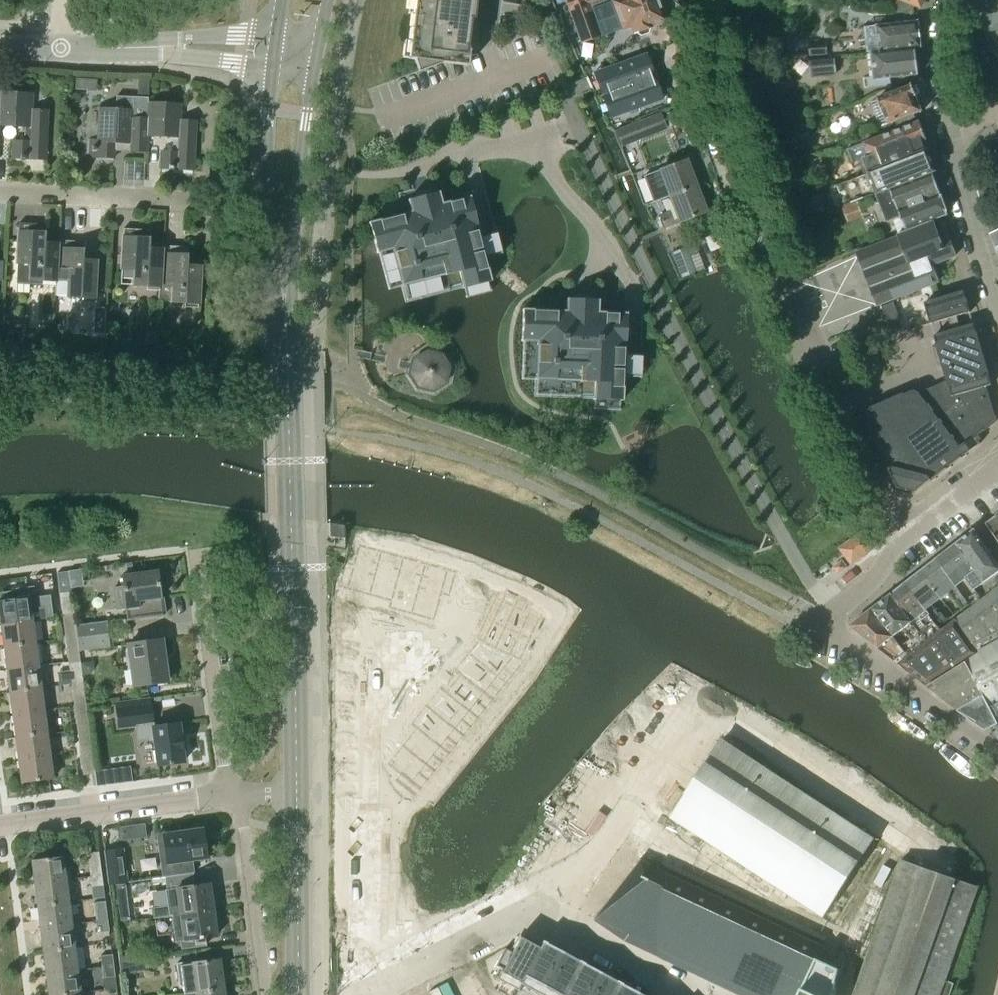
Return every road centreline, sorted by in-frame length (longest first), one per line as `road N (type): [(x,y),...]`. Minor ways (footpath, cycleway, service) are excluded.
road 1 (residential): [(846,994),(891,832),(715,719),(573,927)]
road 2 (residential): [(905,535),(840,389),(765,250),(718,130),(707,63),(718,0)]
road 3 (residential): [(831,609),(672,330),(577,121)]
road 4 (secondary): [(295,792),(287,349)]
road 5 (secondary): [(272,69),(265,172),(287,349)]
road 6 (secondary): [(287,349),(312,75)]
road 7 (residential): [(233,794),(195,552)]
road 8 (residential): [(997,753),(820,626),(831,609)]
road 9 (residential): [(0,824),(233,794)]
road 10 (residential): [(383,992),(536,908),(573,927)]
road 11 (residential): [(266,994),(233,794)]
road 12 (secondary): [(299,994),(295,792)]
road 13 (residential): [(0,192),(193,202)]
road 14 (residential): [(997,304),(949,130)]
road 15 (residential): [(370,820),(368,898),(383,992)]
road 16 (residential): [(573,927),(691,994)]
road 17 (tertiary): [(275,38),(203,35),(141,47)]
road 18 (tertiary): [(141,47),(272,69)]
road 19 (residential): [(949,130),(942,71),(950,0)]
road 20 (residential): [(905,535),(997,458)]

